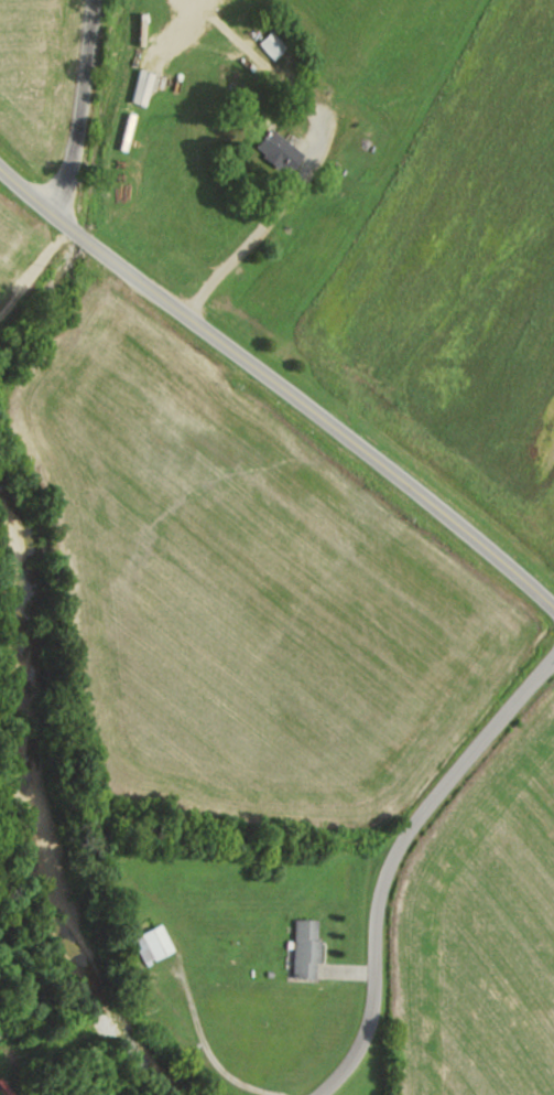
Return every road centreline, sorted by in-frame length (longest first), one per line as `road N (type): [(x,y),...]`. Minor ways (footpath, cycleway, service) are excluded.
road 1 (secondary): [(553,609),(378,460),(52,216),(0,163)]
road 2 (residential): [(313,1094),(344,1067),(368,1028),(376,900),(401,834),(553,652)]
road 3 (residential): [(52,216),(90,0)]

